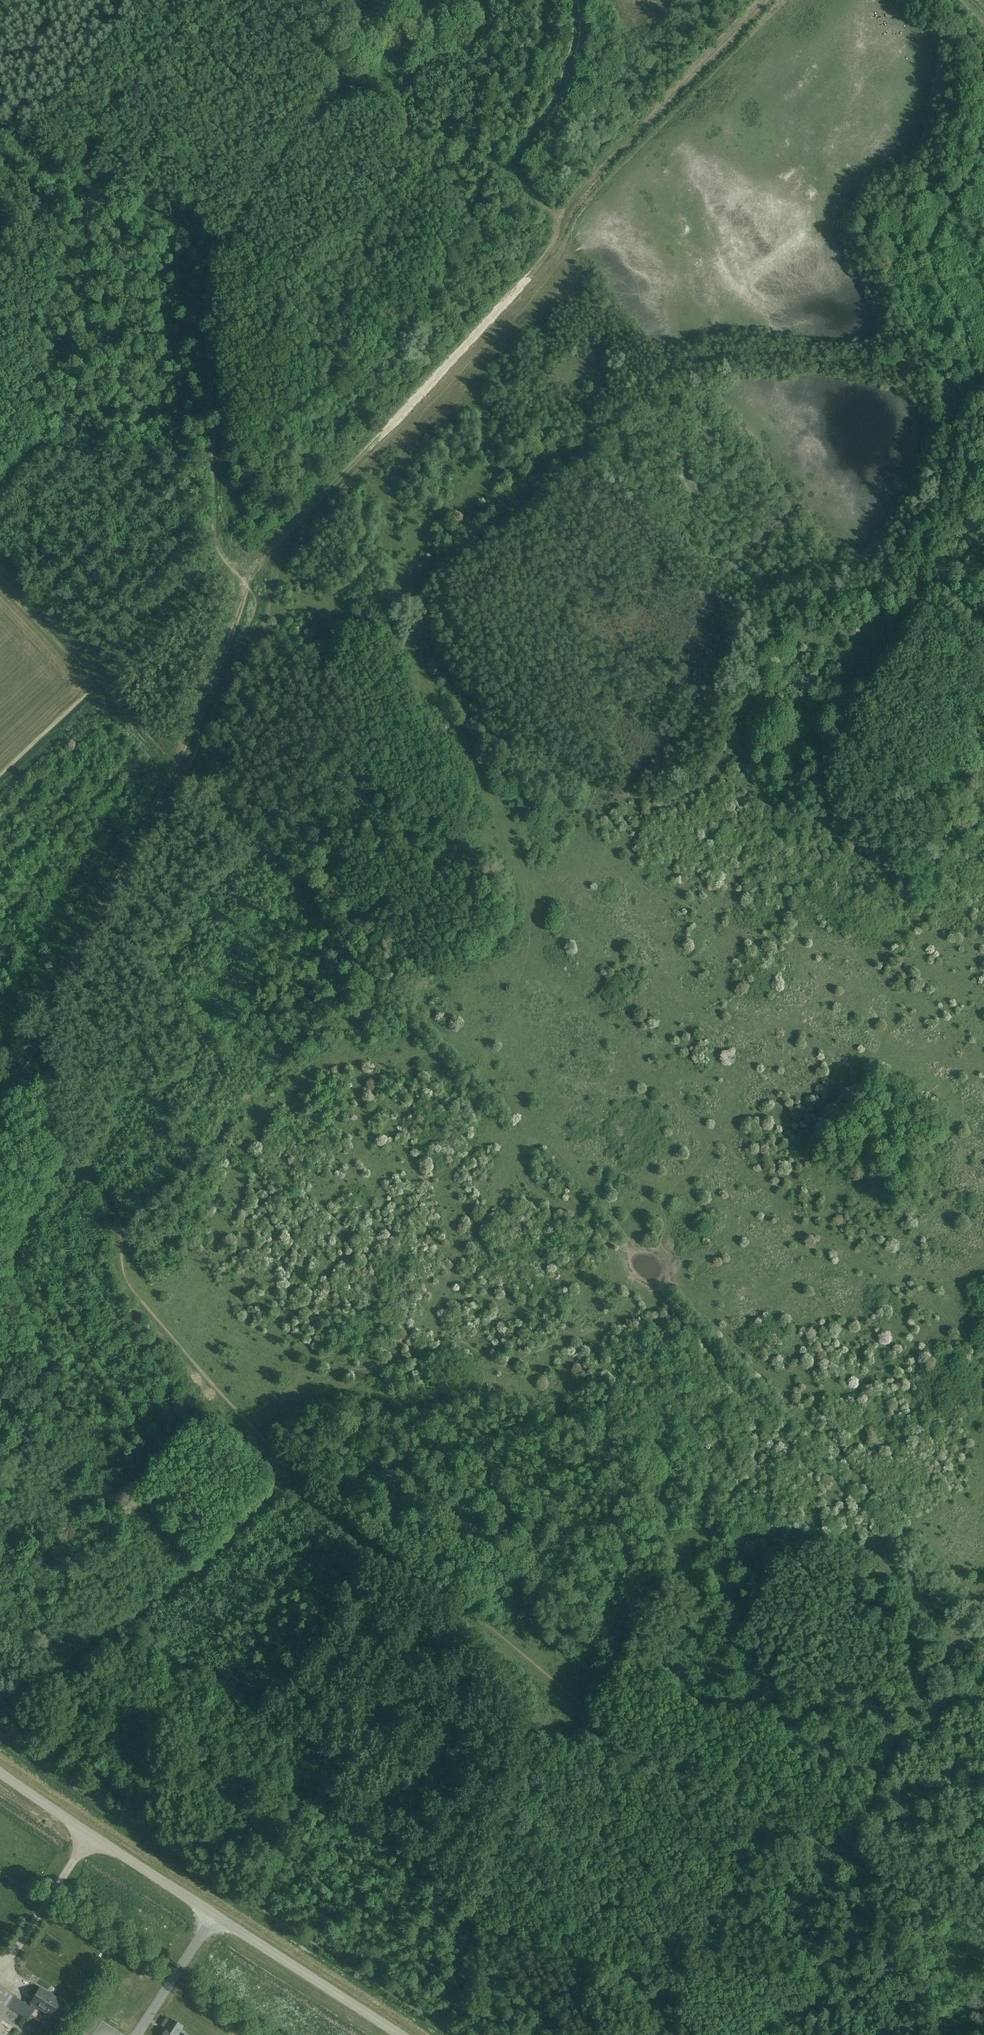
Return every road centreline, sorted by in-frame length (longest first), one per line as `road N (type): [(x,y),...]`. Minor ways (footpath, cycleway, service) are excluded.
road 1 (track): [(0,1093),(30,1058),(39,1004),(179,745),(248,591)]
road 2 (tertiary): [(399,2034),(0,1772)]

